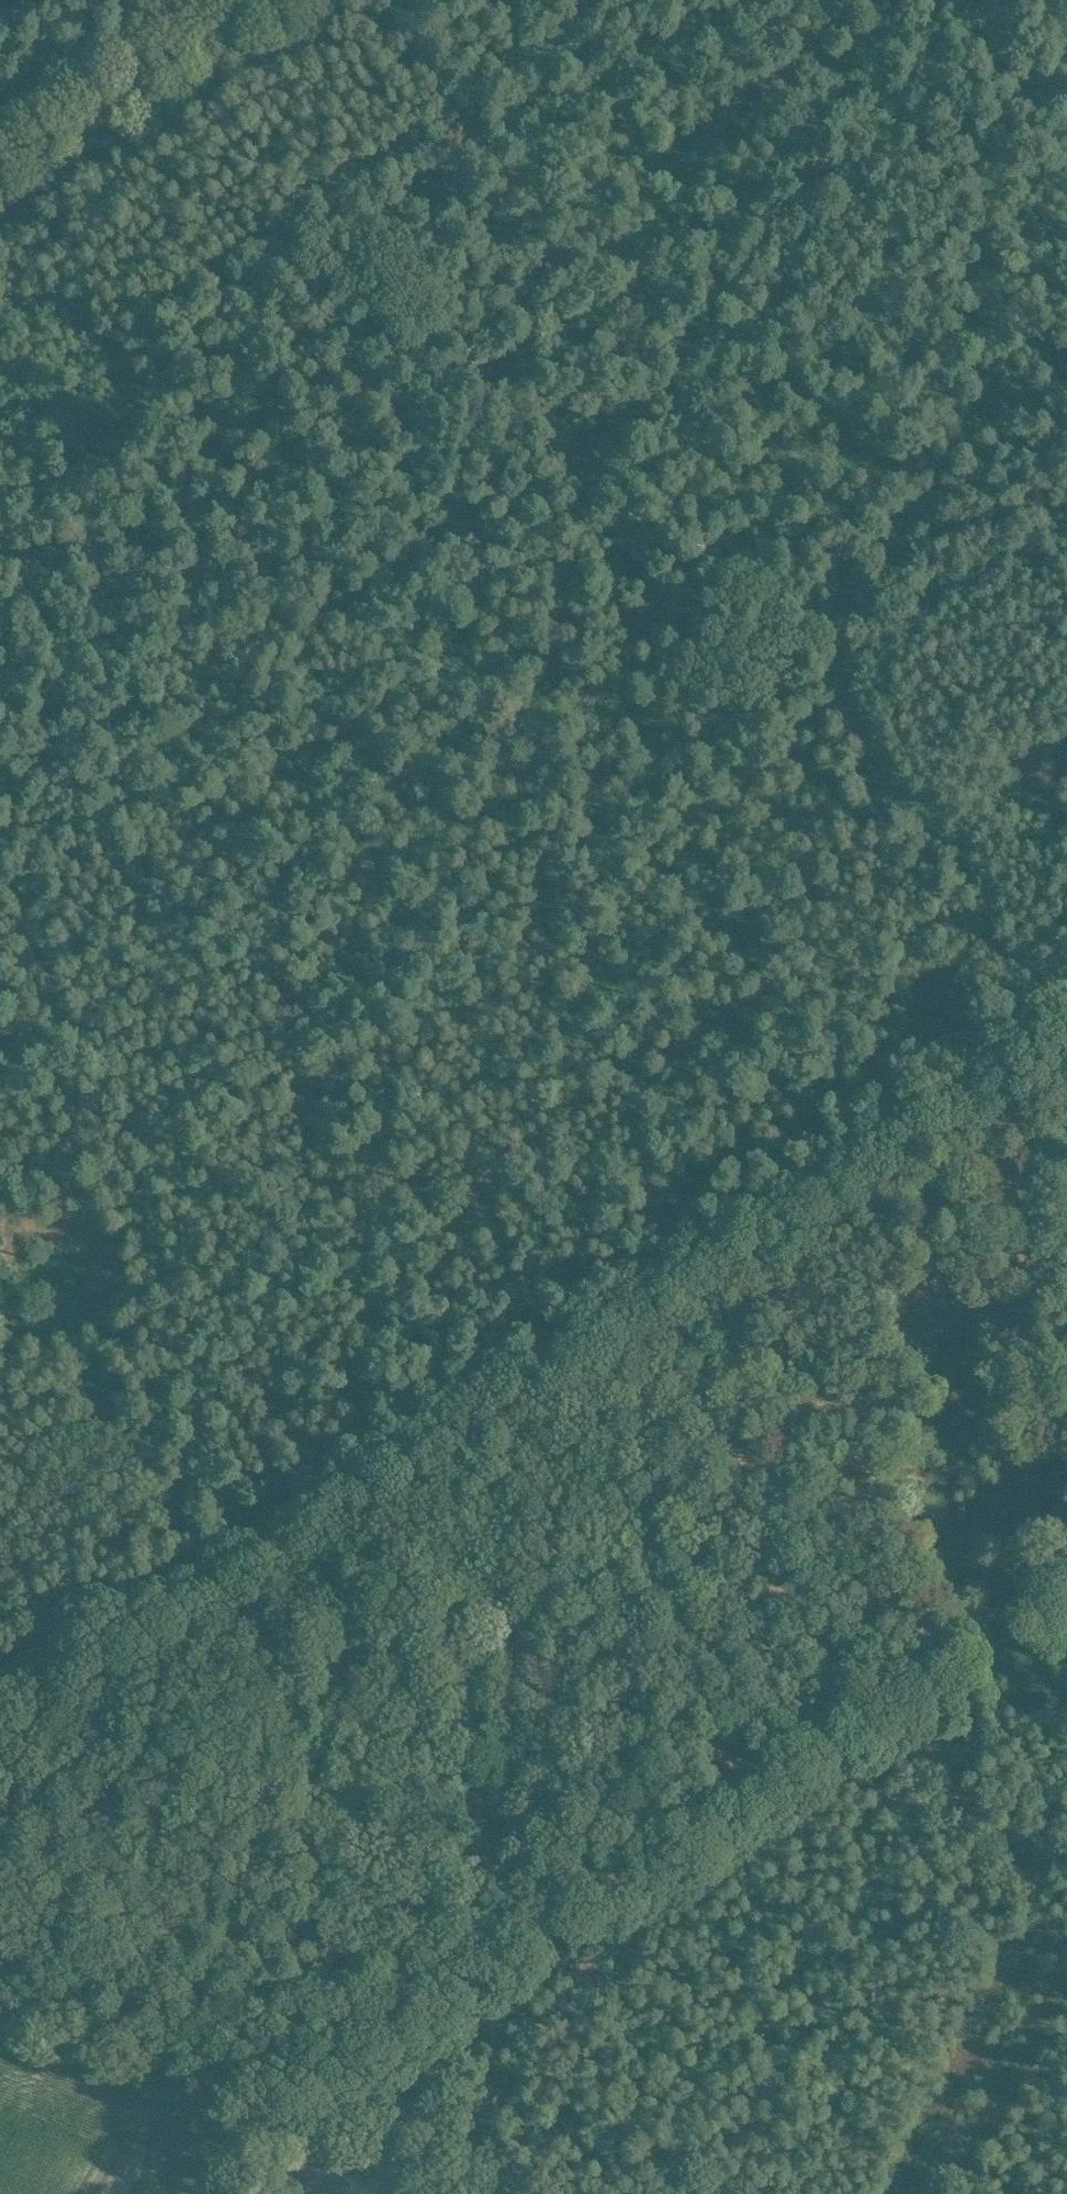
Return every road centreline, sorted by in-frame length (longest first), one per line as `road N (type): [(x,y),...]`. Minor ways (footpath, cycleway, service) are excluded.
road 1 (track): [(0,1724),(1066,1030)]
road 2 (track): [(1066,1605),(289,2120)]
road 3 (track): [(272,0),(0,153)]
road 4 (track): [(0,2004),(289,2120)]
road 5 (track): [(289,2120),(480,2193)]

